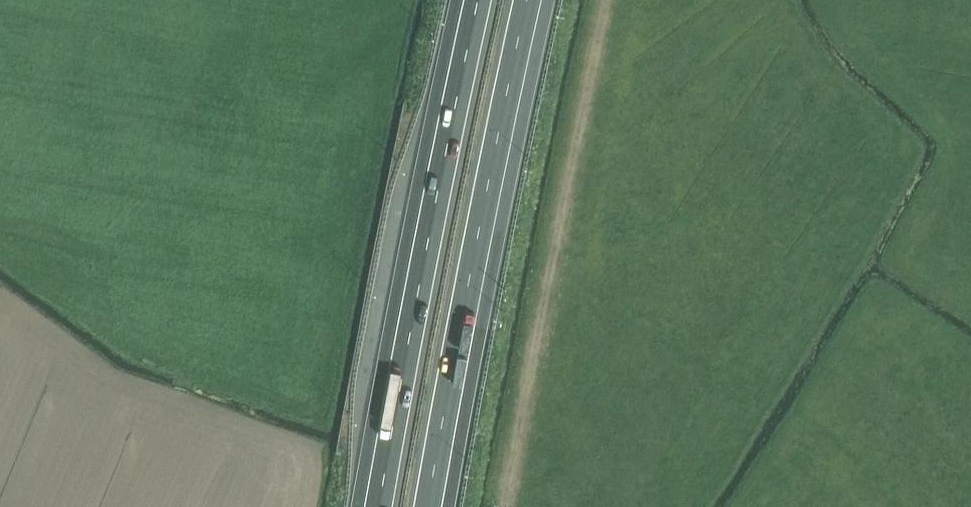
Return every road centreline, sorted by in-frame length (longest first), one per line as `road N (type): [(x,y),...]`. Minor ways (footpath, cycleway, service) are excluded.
road 1 (track): [(506,506),(608,0)]
road 2 (motorway): [(471,0),(369,506)]
road 3 (motorway): [(438,506),(536,0)]

